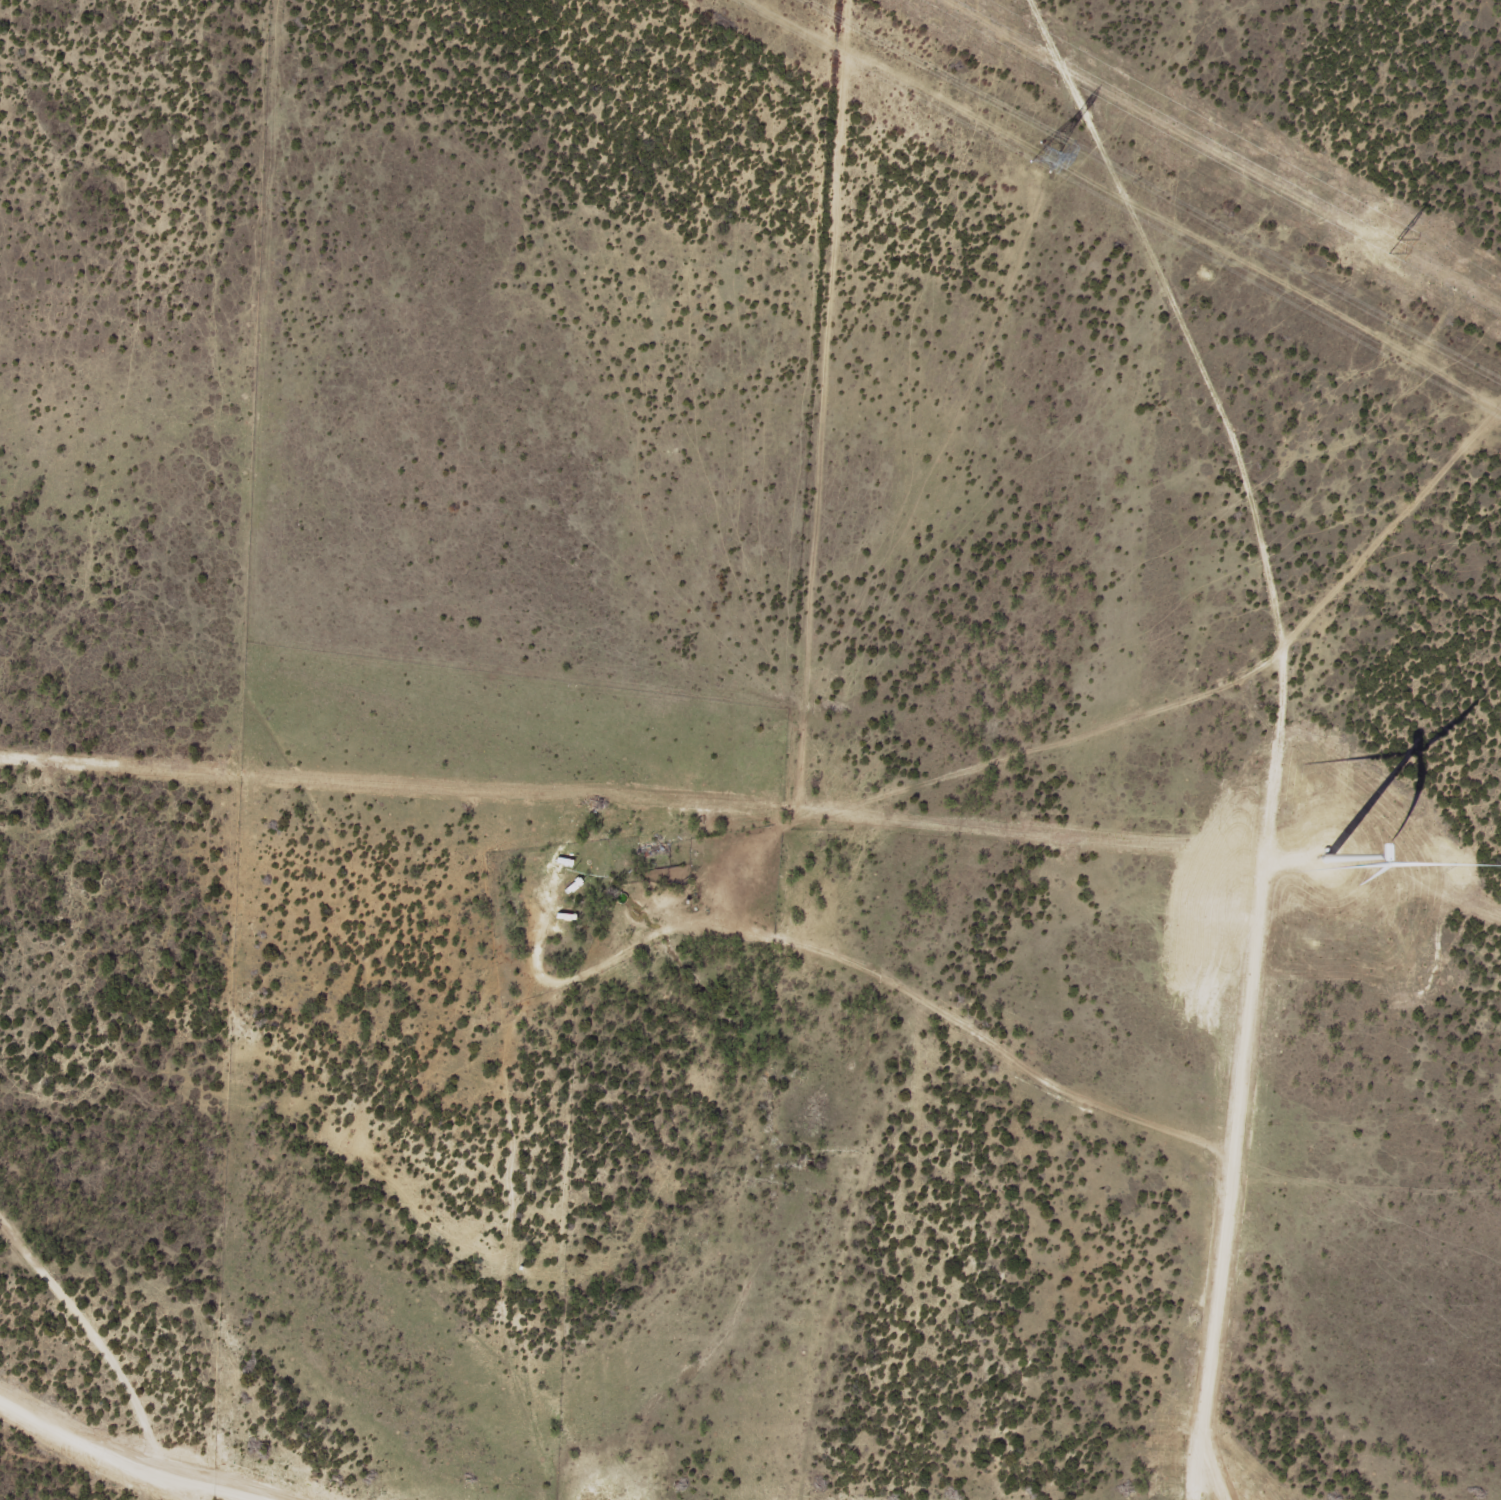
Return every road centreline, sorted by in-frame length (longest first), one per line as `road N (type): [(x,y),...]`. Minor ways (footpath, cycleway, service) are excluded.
road 1 (residential): [(575,1499),(562,1317),(576,1072),(616,1000),(681,926),(766,872),(811,814),(916,804),(1066,754),(1321,613),(1500,416)]
road 2 (residential): [(811,814),(906,0)]
road 3 (residential): [(202,1499),(181,1492),(116,1361),(0,1208)]

